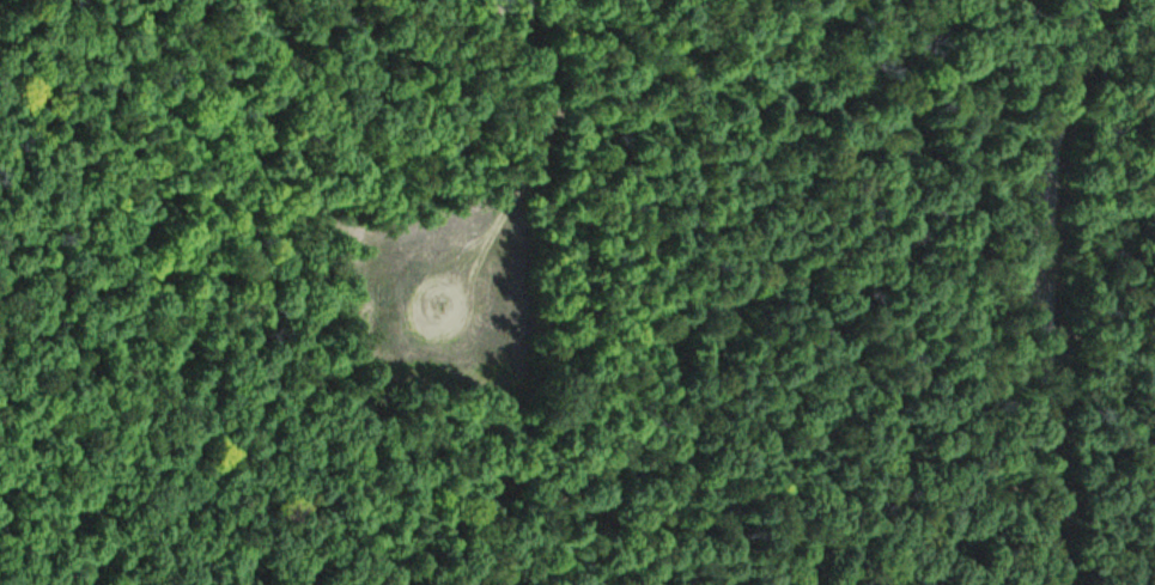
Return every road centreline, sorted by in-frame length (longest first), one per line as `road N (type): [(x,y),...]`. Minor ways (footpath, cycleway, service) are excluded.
road 1 (residential): [(1072,584),(1060,297),(1069,146),(1099,0)]
road 2 (track): [(508,0),(565,99),(560,133),(553,159),(463,279),(432,287)]
road 3 (track): [(432,287),(415,309),(420,328),(436,334),(460,322),(463,279)]

